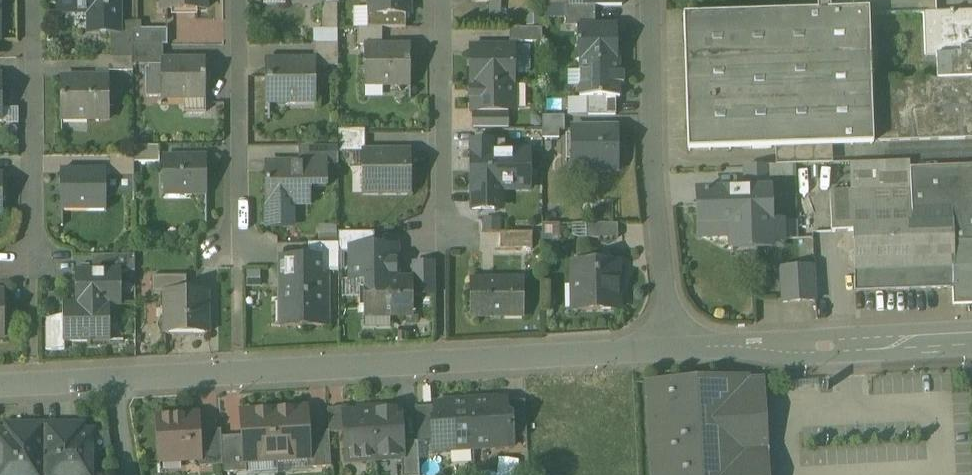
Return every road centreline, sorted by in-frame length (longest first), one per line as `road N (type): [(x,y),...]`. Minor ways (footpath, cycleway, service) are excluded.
road 1 (residential): [(670,349),(111,379)]
road 2 (residential): [(670,349),(651,0)]
road 3 (residential): [(971,339),(670,349)]
road 4 (residential): [(30,0),(35,260)]
road 5 (residential): [(234,0),(238,248)]
road 6 (residential): [(440,0),(442,236)]

